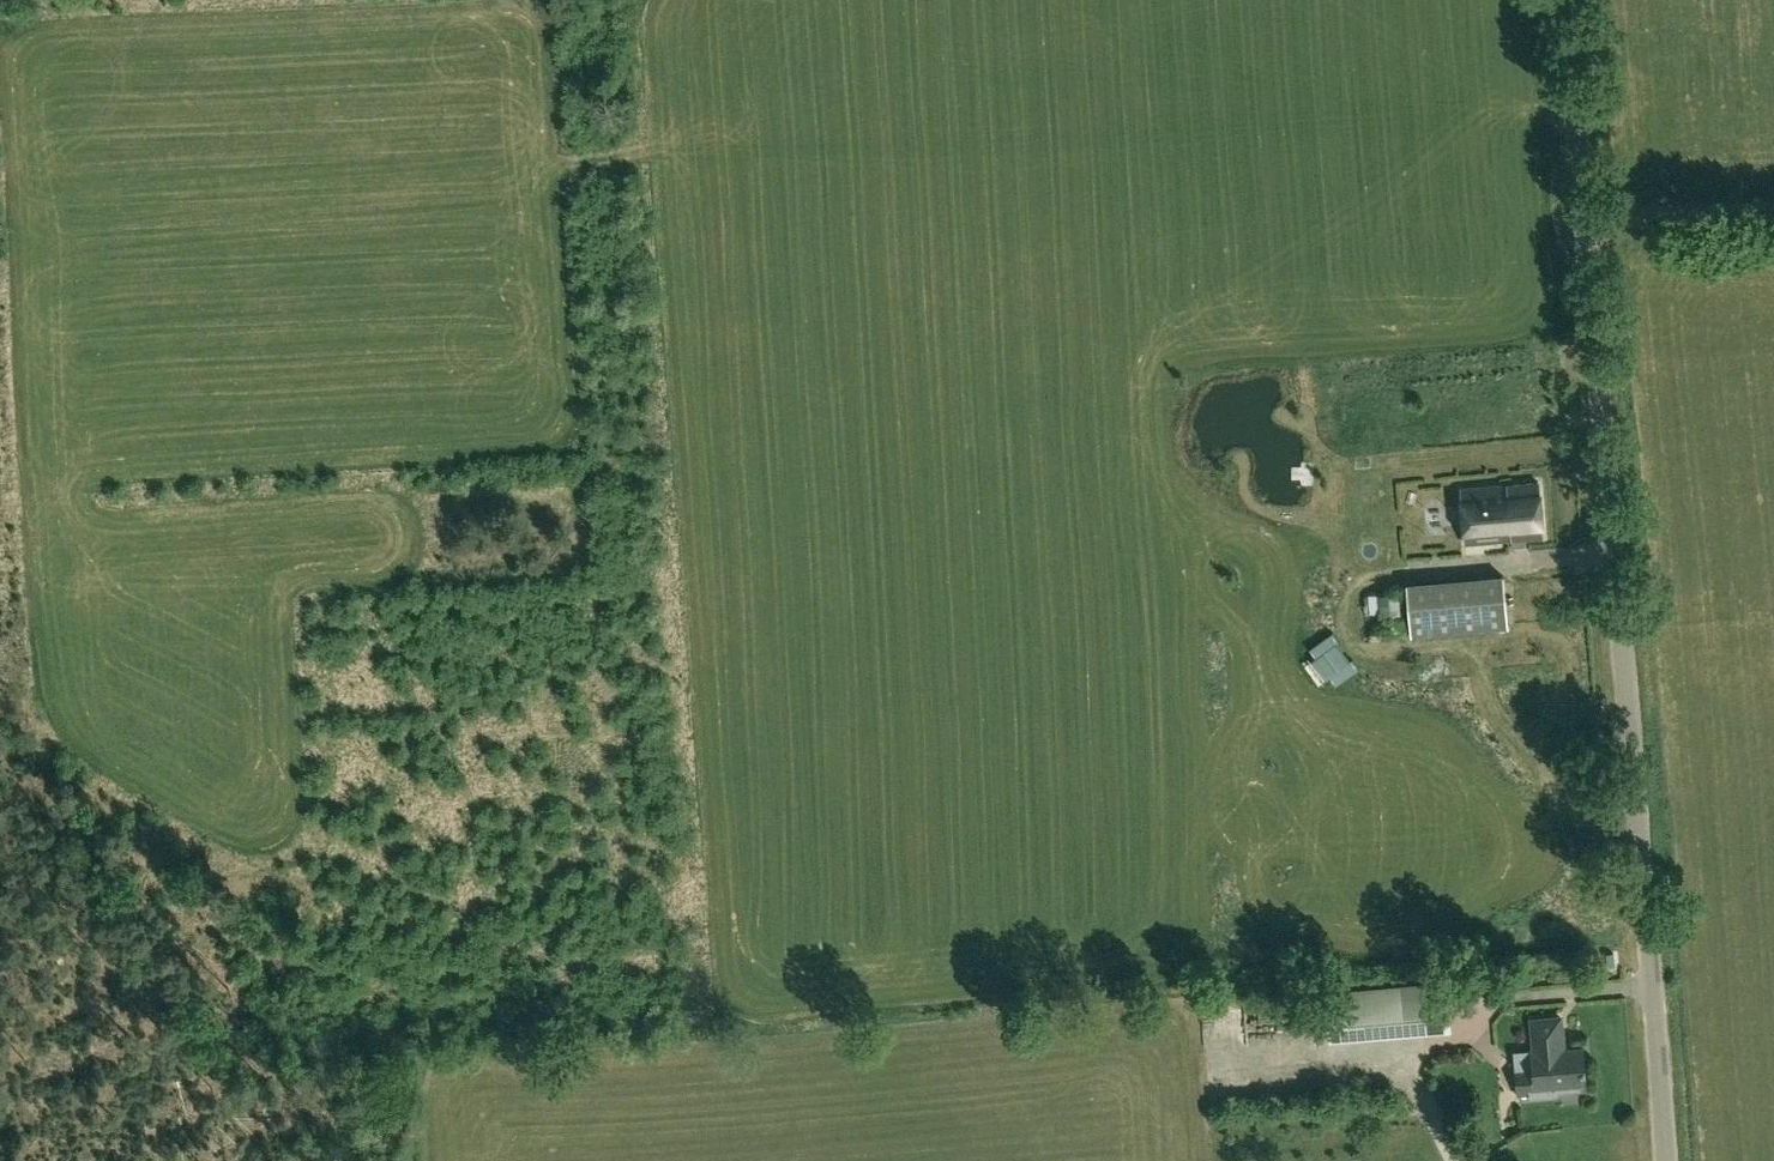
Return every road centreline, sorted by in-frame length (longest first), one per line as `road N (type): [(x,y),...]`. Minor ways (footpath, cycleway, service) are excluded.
road 1 (unclassified): [(1665,1160),(1559,0)]

